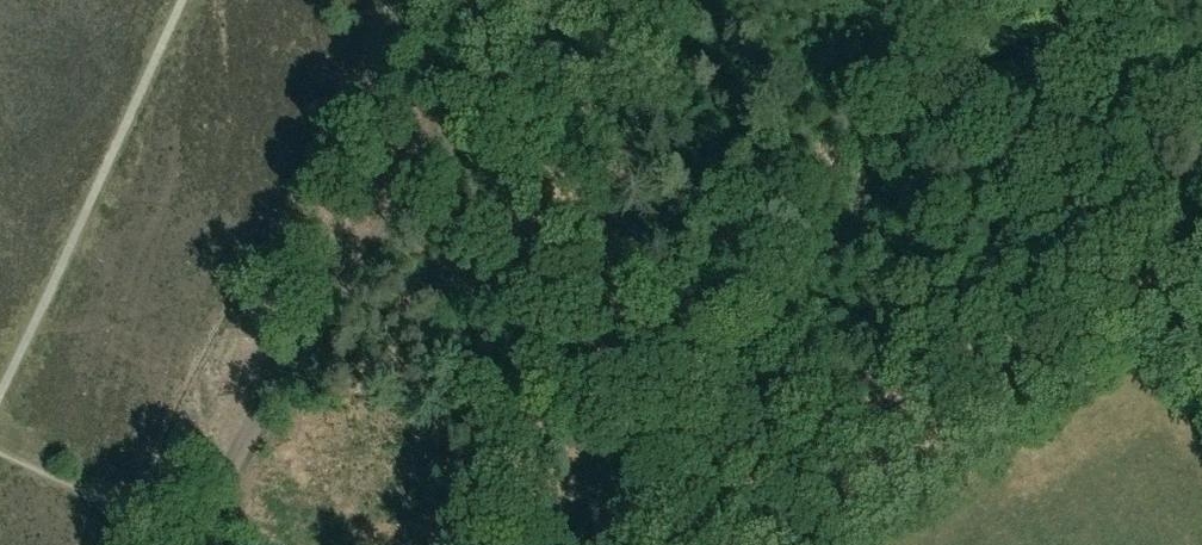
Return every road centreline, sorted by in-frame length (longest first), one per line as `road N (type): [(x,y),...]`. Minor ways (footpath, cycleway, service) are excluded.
road 1 (track): [(211,544),(220,500),(267,404),(345,283),(519,71),(600,0)]

